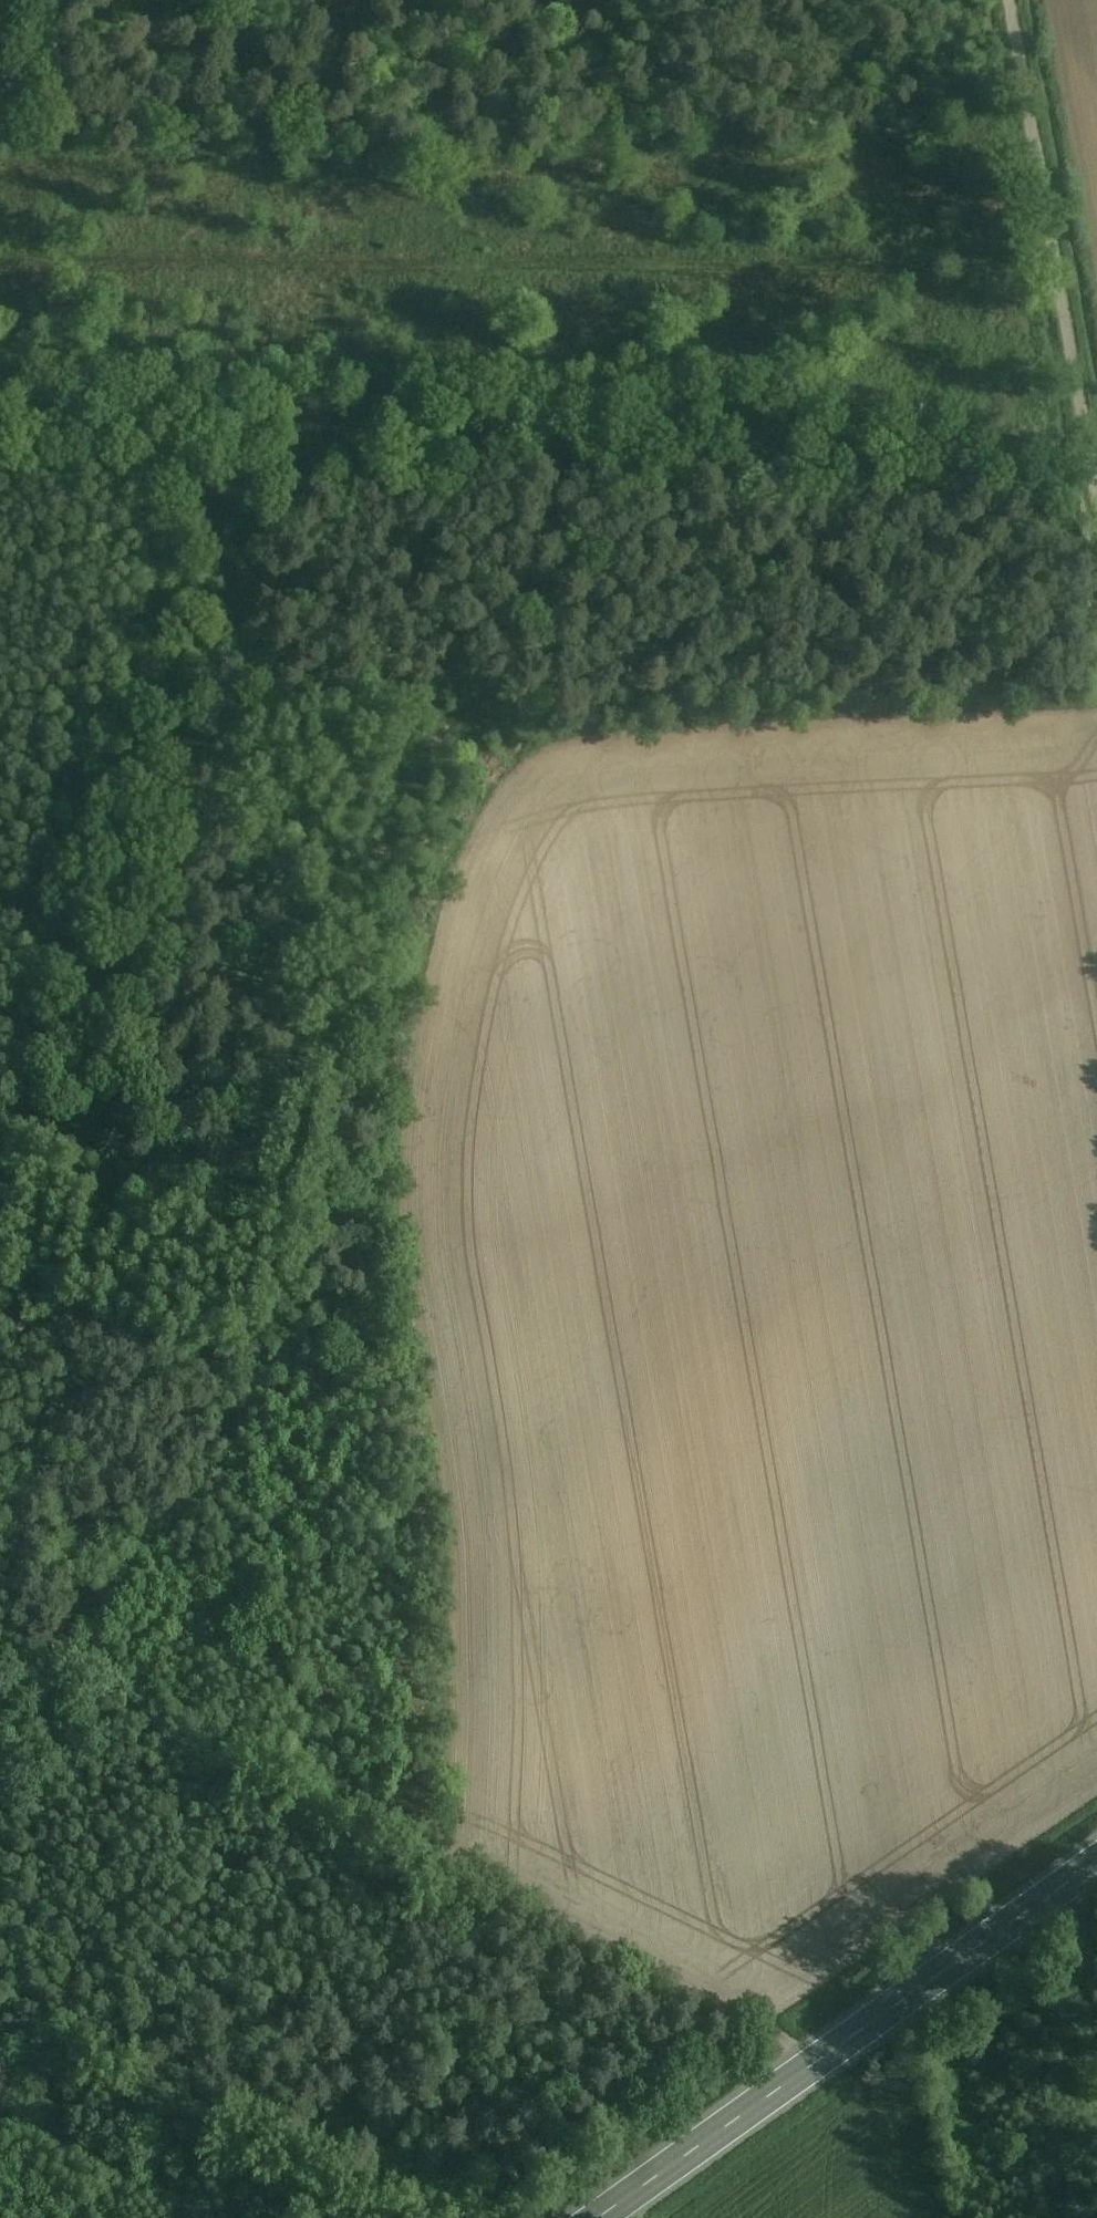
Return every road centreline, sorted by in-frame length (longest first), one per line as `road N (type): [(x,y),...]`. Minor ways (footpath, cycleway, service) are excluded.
road 1 (secondary): [(1096,1863),(601,2217)]
road 2 (unclassified): [(1010,0),(1096,509)]

